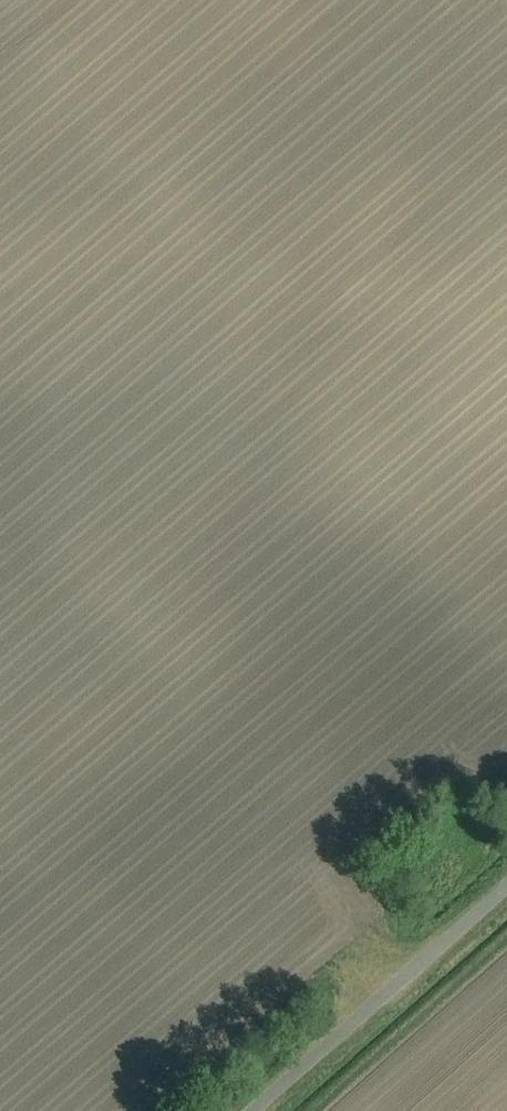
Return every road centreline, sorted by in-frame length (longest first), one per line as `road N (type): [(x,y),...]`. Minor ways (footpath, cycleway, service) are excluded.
road 1 (unclassified): [(254,1110),(506,888)]

